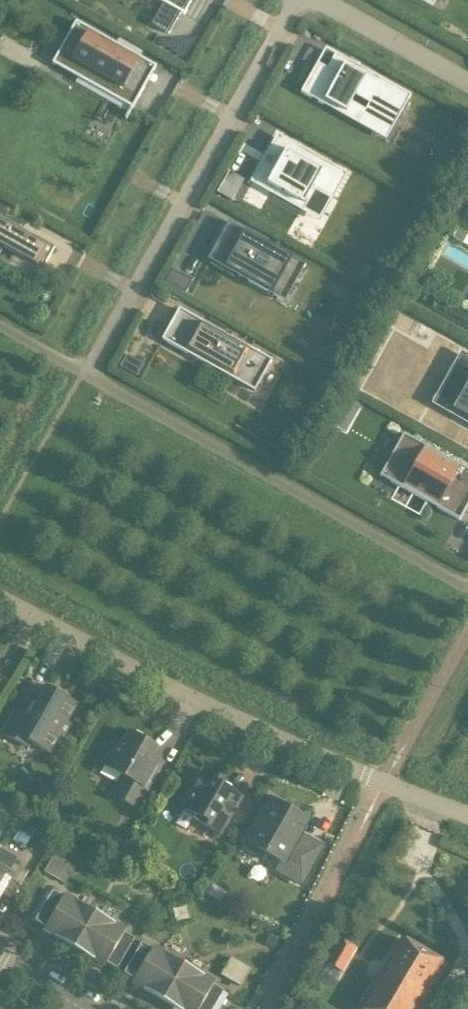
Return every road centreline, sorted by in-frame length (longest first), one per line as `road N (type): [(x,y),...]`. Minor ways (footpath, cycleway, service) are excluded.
road 1 (residential): [(467,815),(144,675),(0,598)]
road 2 (residential): [(86,372),(467,585)]
road 3 (residential): [(296,0),(86,372)]
road 4 (residential): [(319,0),(467,83)]

